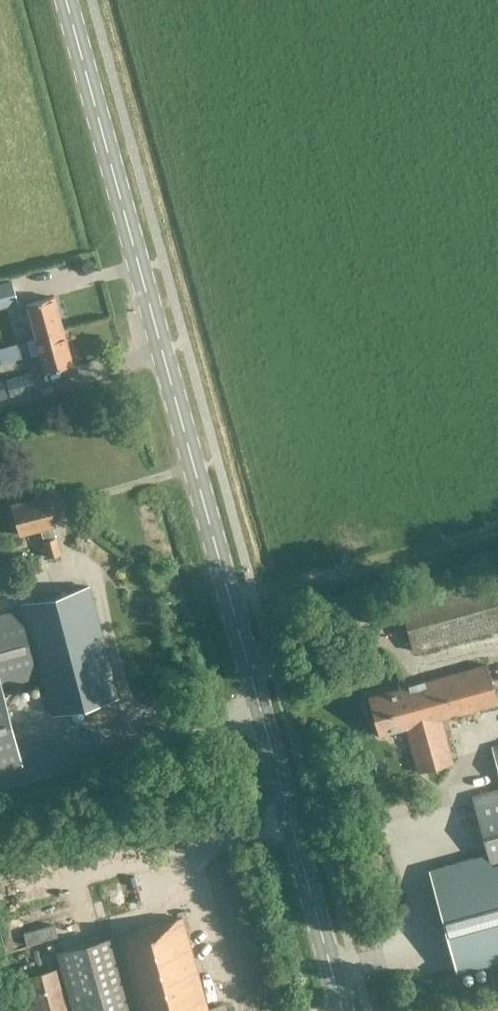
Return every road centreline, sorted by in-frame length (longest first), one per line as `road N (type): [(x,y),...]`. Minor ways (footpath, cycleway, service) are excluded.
road 1 (secondary): [(342,1010),(65,0)]

